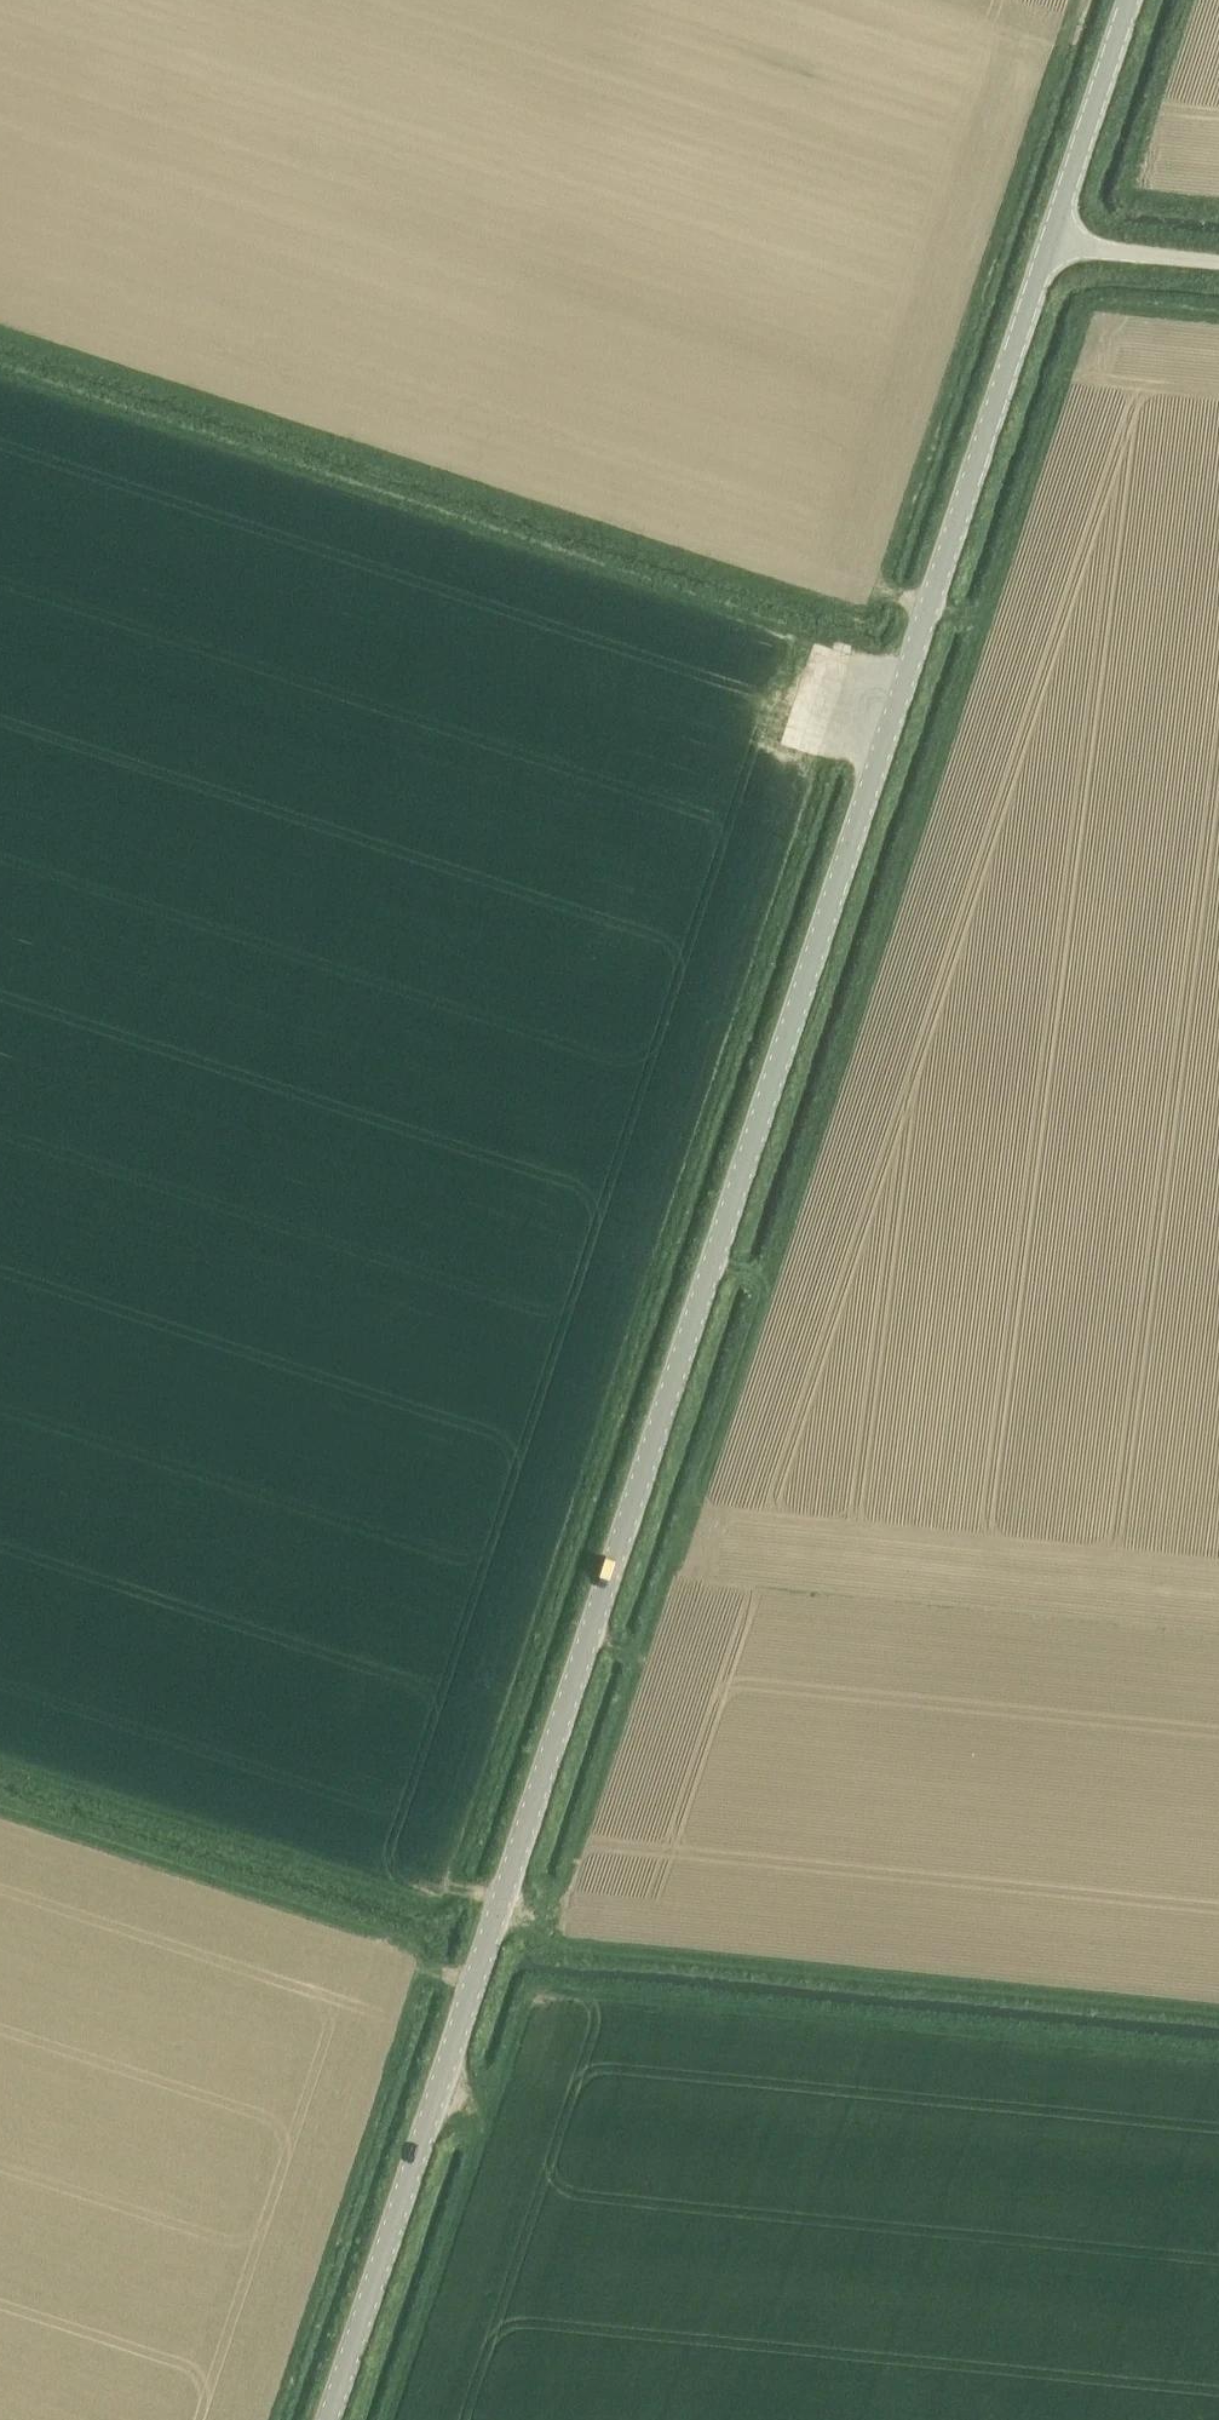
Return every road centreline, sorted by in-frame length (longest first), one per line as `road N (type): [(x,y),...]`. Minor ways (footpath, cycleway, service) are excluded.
road 1 (tertiary): [(329,2419),(1047,252)]
road 2 (tertiary): [(1047,252),(1131,0)]
road 3 (unclassified): [(1218,268),(1047,252)]

